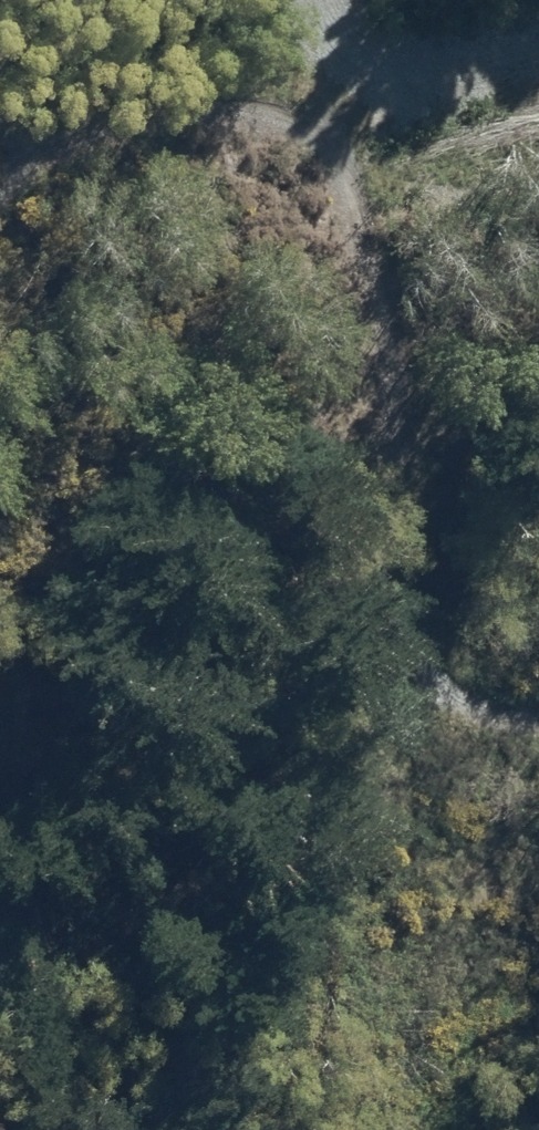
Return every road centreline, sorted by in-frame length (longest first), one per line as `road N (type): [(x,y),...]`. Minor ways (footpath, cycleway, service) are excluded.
road 1 (track): [(305,0),(313,131),(429,1129)]
road 2 (track): [(0,189),(103,114),(220,113),(313,131)]
road 3 (track): [(374,652),(449,696),(538,710)]

